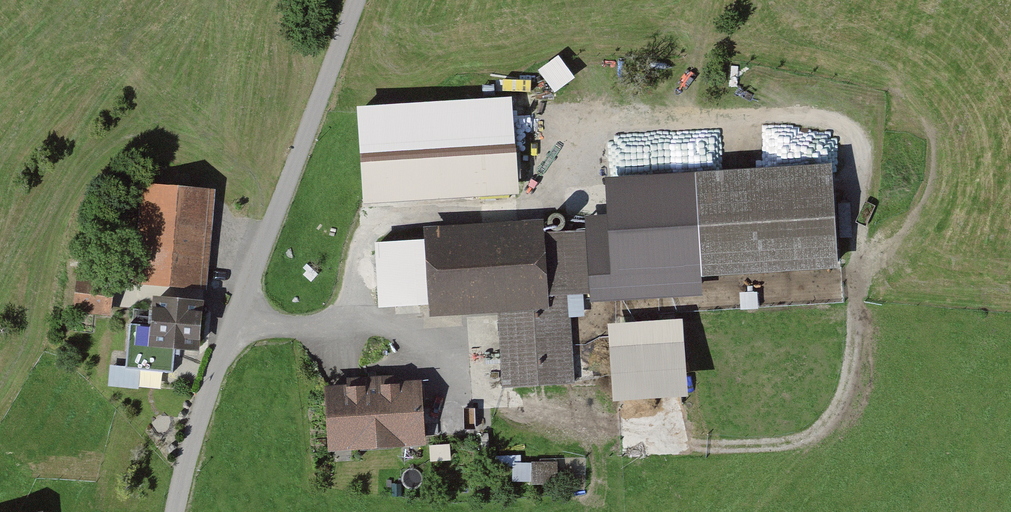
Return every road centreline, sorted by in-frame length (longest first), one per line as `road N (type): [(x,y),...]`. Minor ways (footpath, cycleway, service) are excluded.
road 1 (track): [(340,332),(372,213),(539,203),(585,132),(821,119),(847,135),(856,165),(855,344),(838,412),(800,442),(632,441),(547,431),(424,361)]
road 2 (unclassified): [(174,511),(236,319),(357,0)]
road 3 (track): [(424,361),(340,332),(236,319)]

